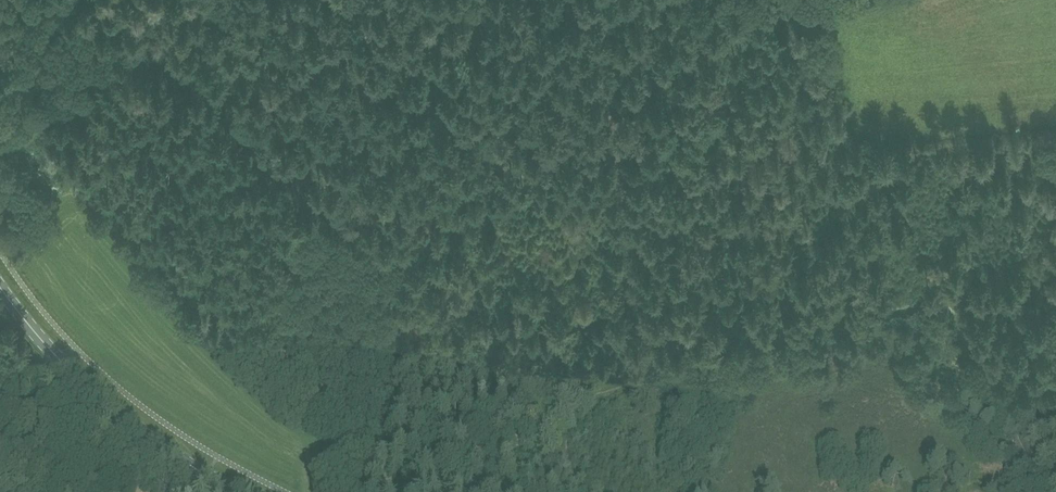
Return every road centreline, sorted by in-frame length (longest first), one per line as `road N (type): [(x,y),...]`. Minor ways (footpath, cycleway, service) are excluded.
road 1 (track): [(627,0),(604,59),(654,375),(876,307),(951,298),(1047,491)]
road 2 (primary): [(237,491),(93,395),(0,291)]

